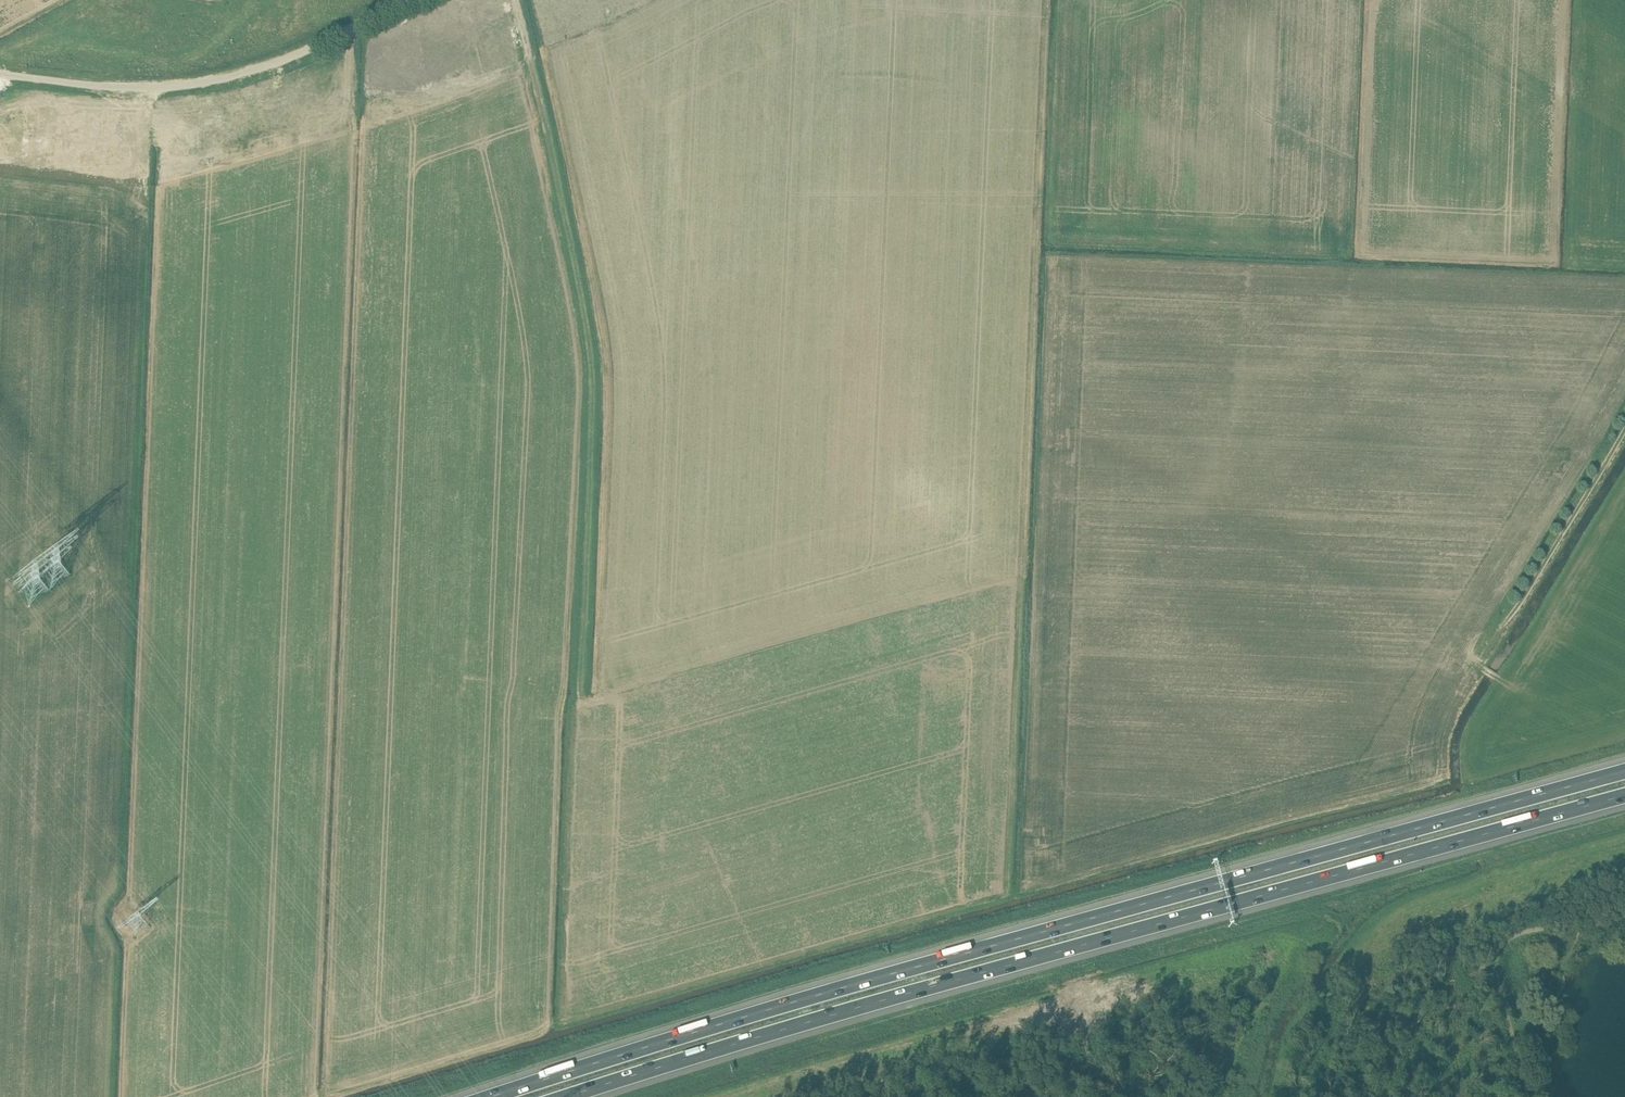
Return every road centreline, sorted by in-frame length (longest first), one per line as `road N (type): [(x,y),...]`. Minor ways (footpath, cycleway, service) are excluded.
road 1 (motorway): [(1624,770),(865,980),(489,1096)]
road 2 (motorway): [(565,1096),(1624,796)]
road 3 (track): [(580,691),(590,355),(524,35)]
road 4 (unclassified): [(0,136),(91,147),(274,133),(340,113),(596,0)]
road 5 (tertiary): [(534,0),(384,66),(230,112),(96,117),(0,107)]
road 6 (unclassified): [(471,0),(363,48),(247,80),(119,91),(0,78)]
road 7 (track): [(1499,679),(1477,665),(1624,419)]

